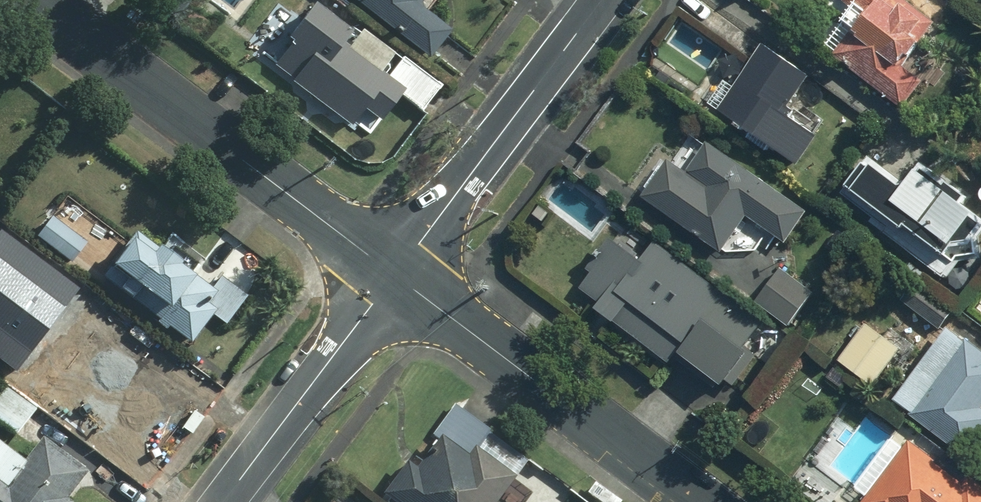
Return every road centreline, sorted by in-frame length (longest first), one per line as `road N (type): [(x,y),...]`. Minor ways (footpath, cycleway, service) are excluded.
road 1 (residential): [(31,0),(393,275)]
road 2 (residential): [(393,275),(698,501)]
road 3 (residential): [(602,0),(393,275)]
road 4 (residential): [(393,275),(226,501)]

